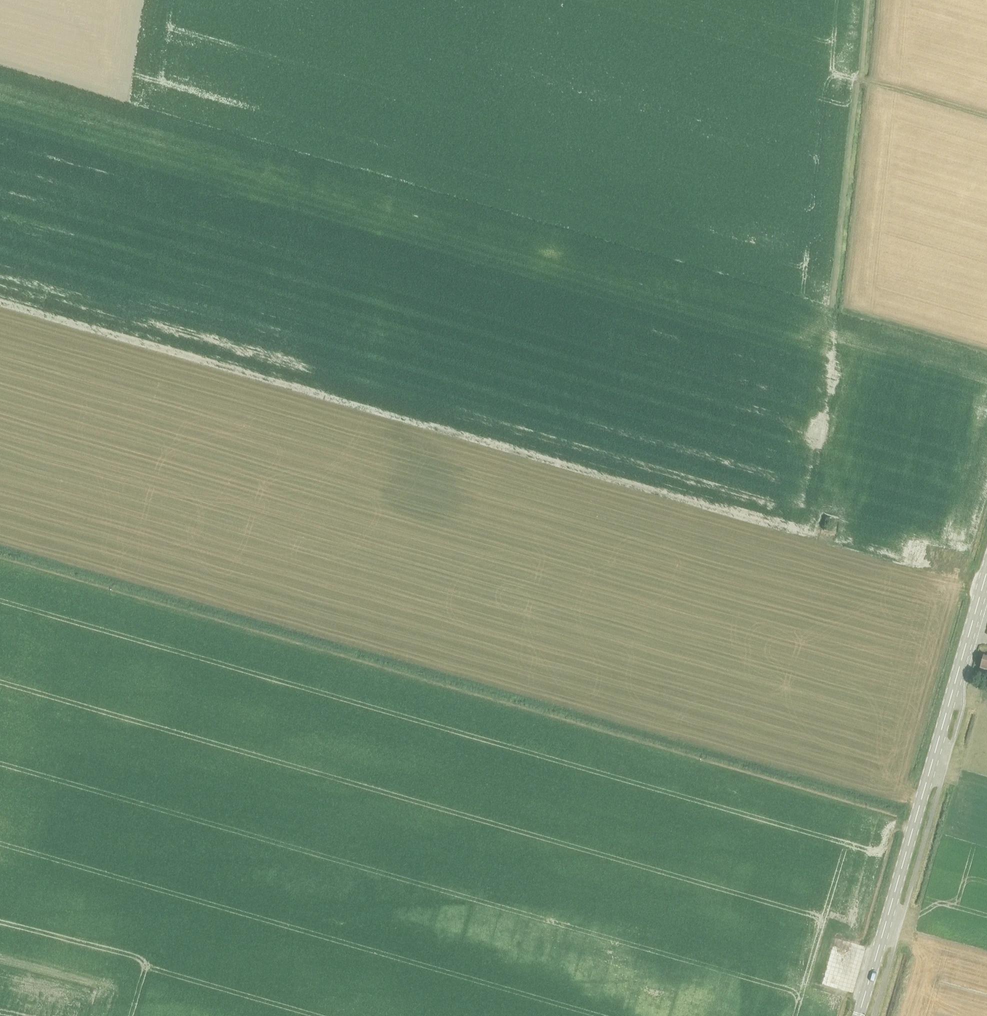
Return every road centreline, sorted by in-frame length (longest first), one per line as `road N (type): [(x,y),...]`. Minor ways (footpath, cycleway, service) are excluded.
road 1 (secondary): [(986,571),(858,1015)]

